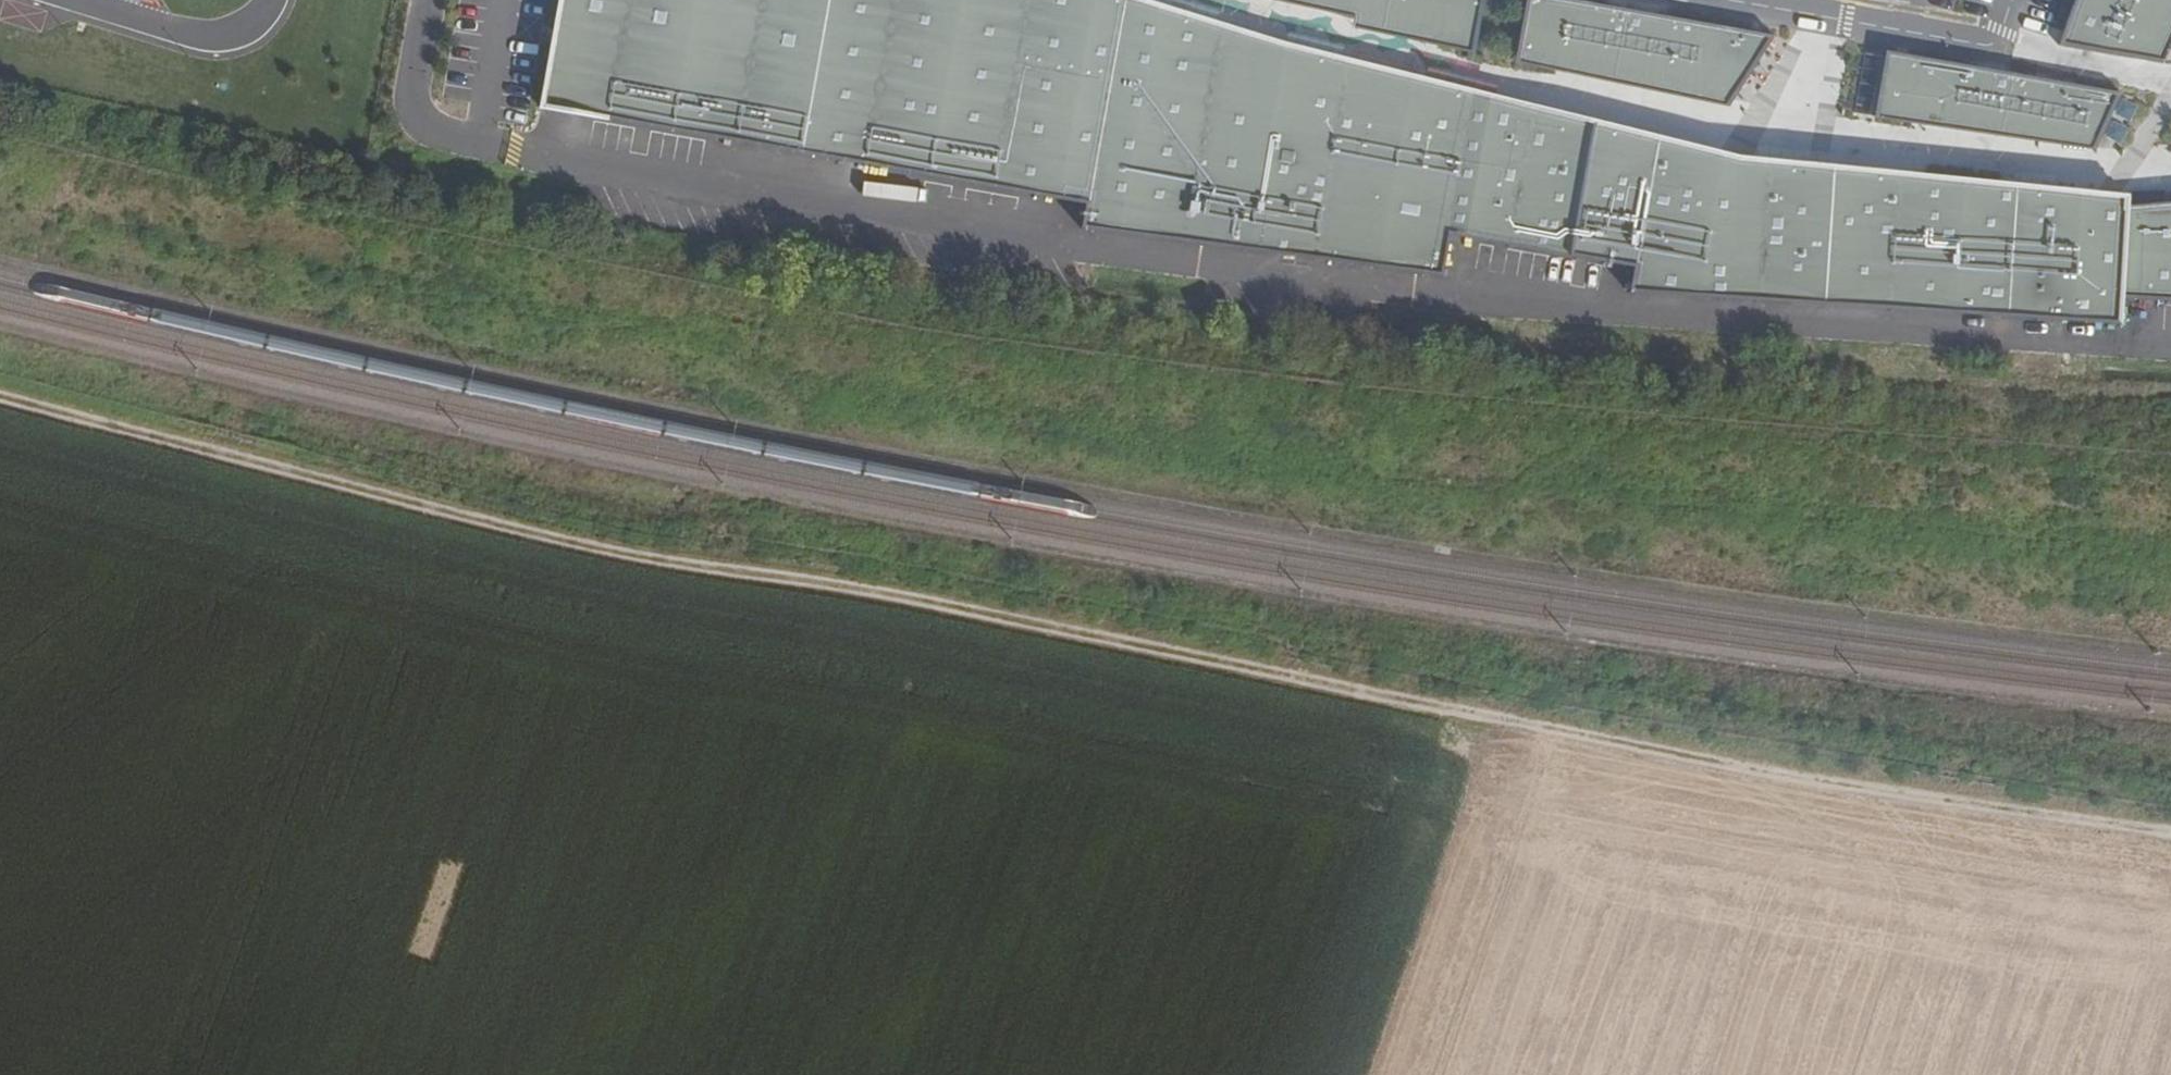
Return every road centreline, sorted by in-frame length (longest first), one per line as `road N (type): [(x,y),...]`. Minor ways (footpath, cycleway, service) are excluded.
road 1 (track): [(2170,833),(1731,765),(832,583),(663,560),(0,395)]

